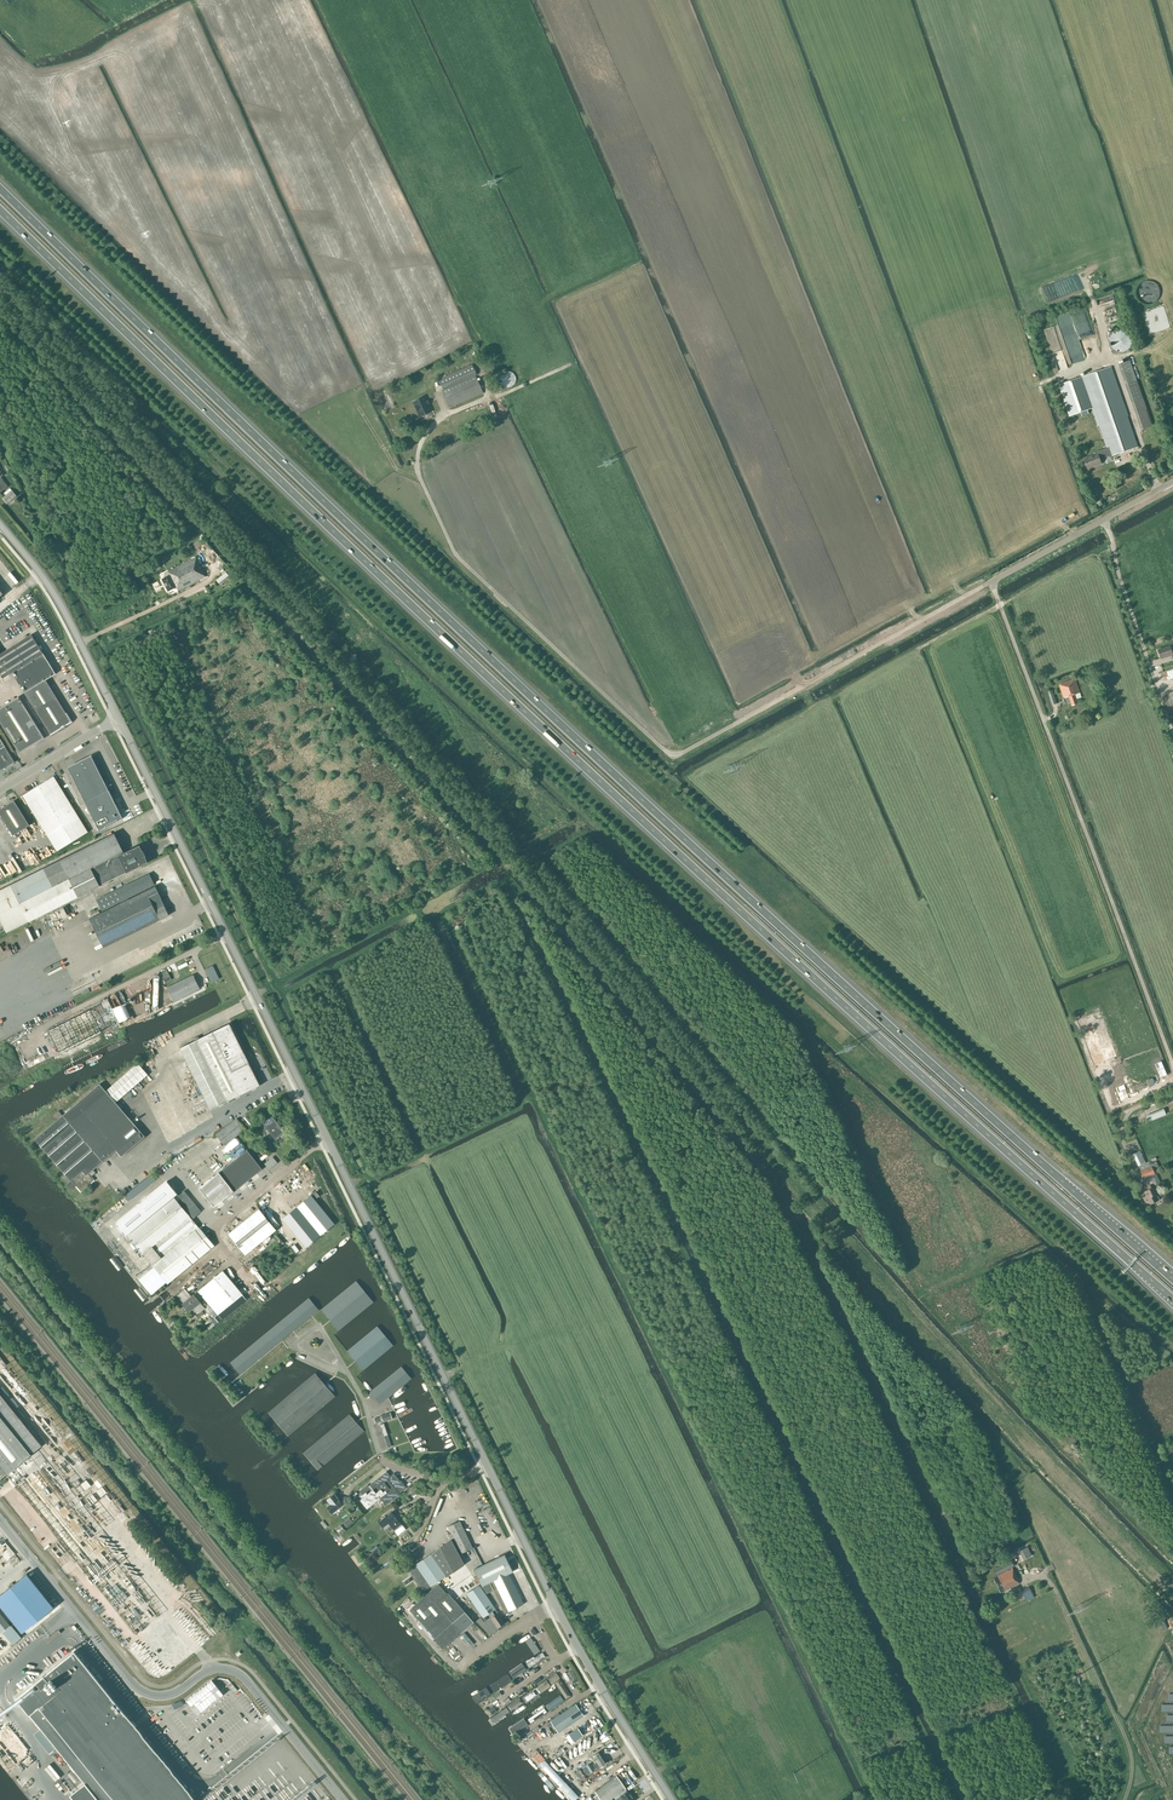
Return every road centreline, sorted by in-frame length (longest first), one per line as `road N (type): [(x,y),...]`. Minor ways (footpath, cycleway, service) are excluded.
road 1 (motorway): [(1172,1278),(599,760),(0,189)]
road 2 (motorway): [(0,211),(577,761),(1172,1300)]
road 3 (unclassified): [(1172,1067),(990,582)]
road 4 (tertiary): [(343,1799),(236,1671),(210,1669),(169,1696),(141,1692),(0,1519)]
road 5 (tertiary): [(327,1138),(118,718)]
road 6 (tertiary): [(671,1799),(578,1649),(487,1466)]
road 7 (tertiary): [(487,1466),(327,1138)]
road 8 (unclassified): [(990,582),(674,757)]
road 9 (track): [(1037,1578),(1060,1600),(1124,1736),(1131,1754),(1123,1799)]
road 10 (tertiary): [(118,718),(53,593),(0,524)]
road 11 (unclassified): [(1172,481),(990,582)]
road 12 (unclassified): [(487,1466),(446,1481),(387,1463),(346,1371)]
road 13 (unclassified): [(239,1269),(219,1242),(222,1220),(327,1138)]
road 14 (unclassified): [(0,789),(118,718)]
road 15 (unclassified): [(346,1371),(320,1327),(296,1343),(339,1369)]
road 16 (track): [(1140,1186),(1123,1124),(1172,1097)]

